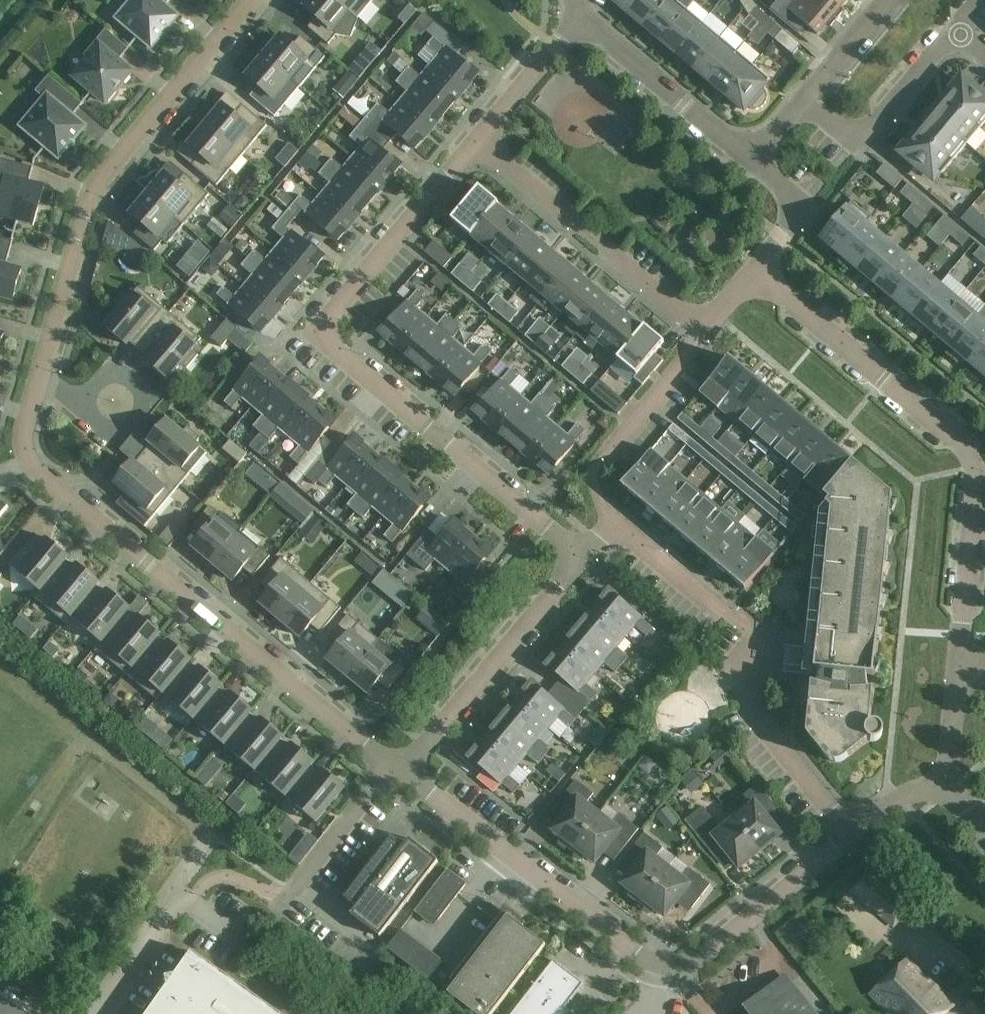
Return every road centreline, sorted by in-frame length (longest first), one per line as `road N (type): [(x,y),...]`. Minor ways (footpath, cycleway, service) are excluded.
road 1 (residential): [(405,774),(46,473),(38,455),(88,210),(112,161),(249,0)]
road 2 (residential): [(582,551),(320,334),(477,140)]
road 3 (residential): [(850,832),(711,950),(685,963),(656,963),(405,774)]
road 4 (residential): [(960,669),(973,464),(961,439),(756,272)]
road 5 (residential): [(850,832),(747,699),(752,631),(607,519)]
road 6 (residential): [(405,774),(582,551)]
road 7 (residential): [(706,335),(591,473),(607,519)]
road 8 (residential): [(593,0),(753,160)]
road 9 (residential): [(803,100),(850,131),(875,131),(956,28)]
road 10 (unclassified): [(94,1013),(211,836)]
road 11 (residential): [(477,140),(569,30),(569,0)]
road 12 (residential): [(753,160),(789,192),(794,221),(756,272)]
road 13 (residential): [(706,335),(602,248)]
road 14 (residential): [(577,226),(477,140)]
road 15 (residential): [(886,0),(803,100)]

